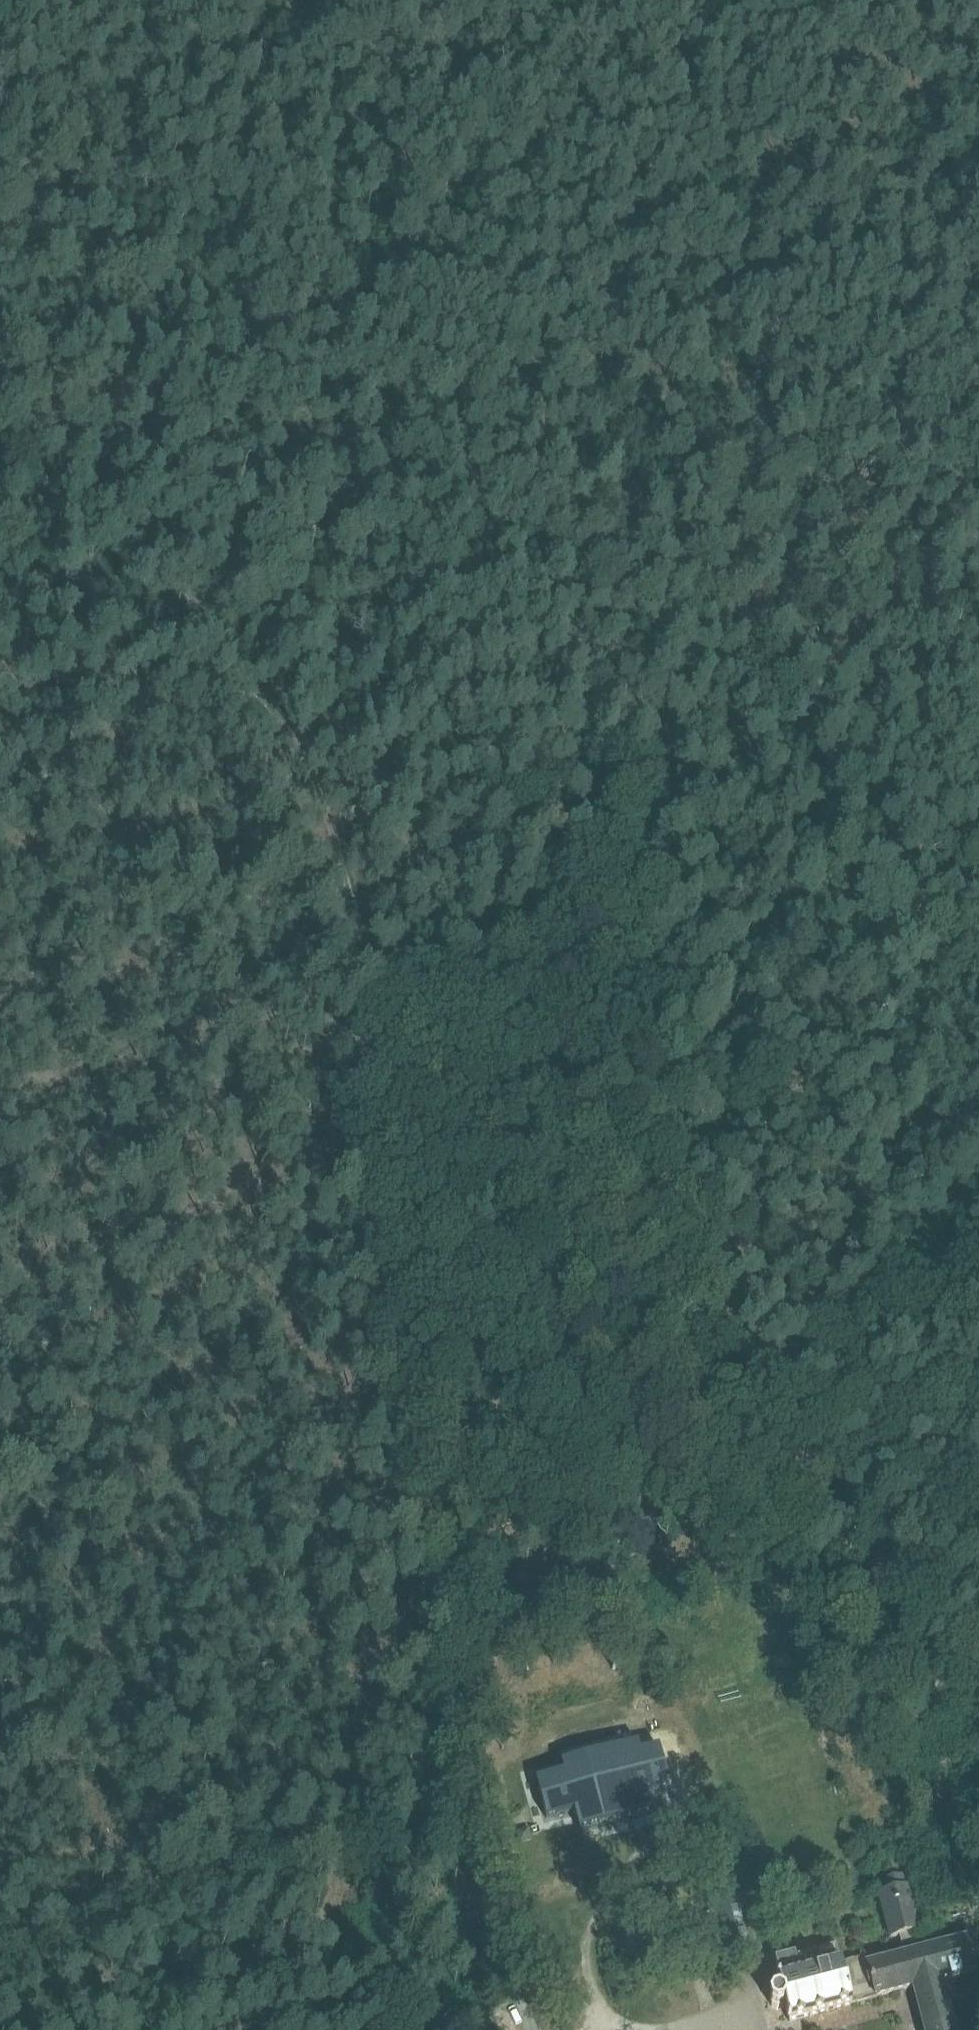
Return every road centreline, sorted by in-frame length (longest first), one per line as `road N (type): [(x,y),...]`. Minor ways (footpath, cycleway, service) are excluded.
road 1 (unclassified): [(601,2029),(744,1989)]

